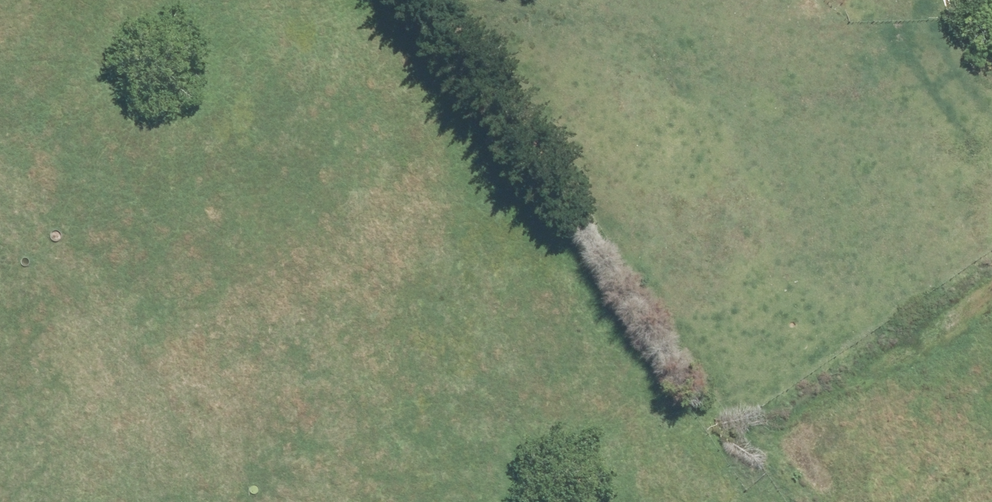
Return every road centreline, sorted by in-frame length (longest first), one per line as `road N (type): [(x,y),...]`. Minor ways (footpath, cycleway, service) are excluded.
road 1 (unknown): [(234,501),(410,304),(512,210),(737,93)]
road 2 (unknown): [(678,501),(512,210),(369,0)]
road 3 (unknown): [(139,0),(0,139)]

